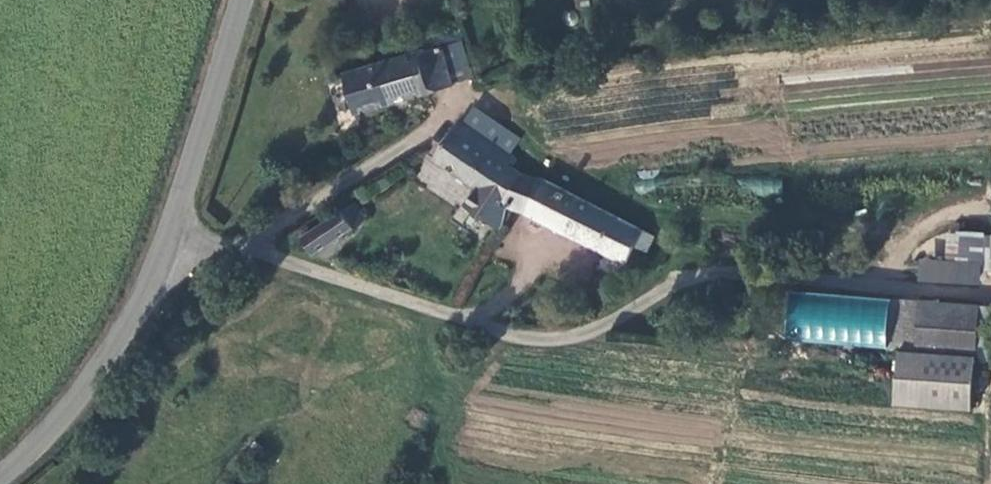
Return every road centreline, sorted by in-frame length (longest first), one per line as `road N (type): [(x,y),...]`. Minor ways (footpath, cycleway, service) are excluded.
road 1 (unclassified): [(230,256),(516,345),(576,337),(710,255)]
road 2 (unclassified): [(481,89),(230,256)]
road 3 (tertiary): [(173,236),(108,358),(0,475)]
road 4 (tertiary): [(242,0),(173,236)]

